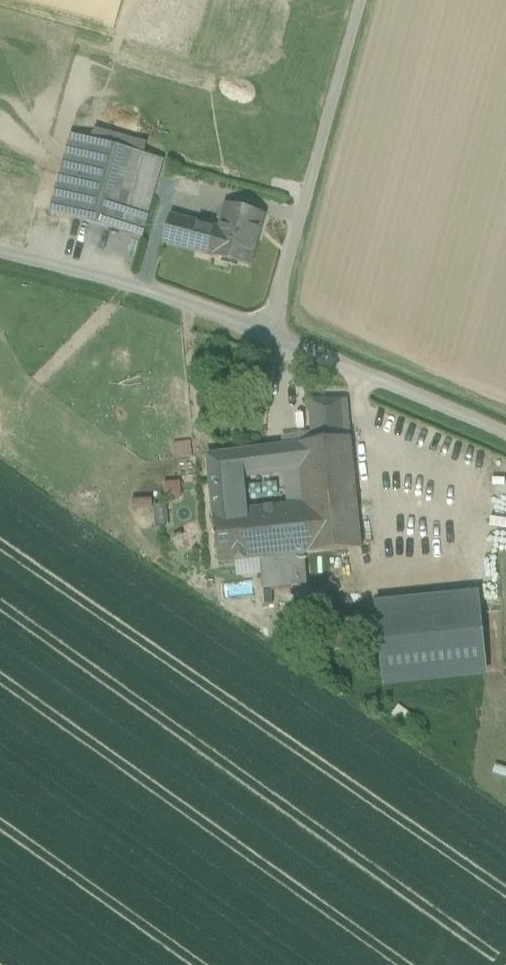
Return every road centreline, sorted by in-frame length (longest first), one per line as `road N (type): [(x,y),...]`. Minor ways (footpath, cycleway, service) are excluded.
road 1 (residential): [(0,252),(359,362),(505,424)]
road 2 (track): [(359,0),(265,331)]

